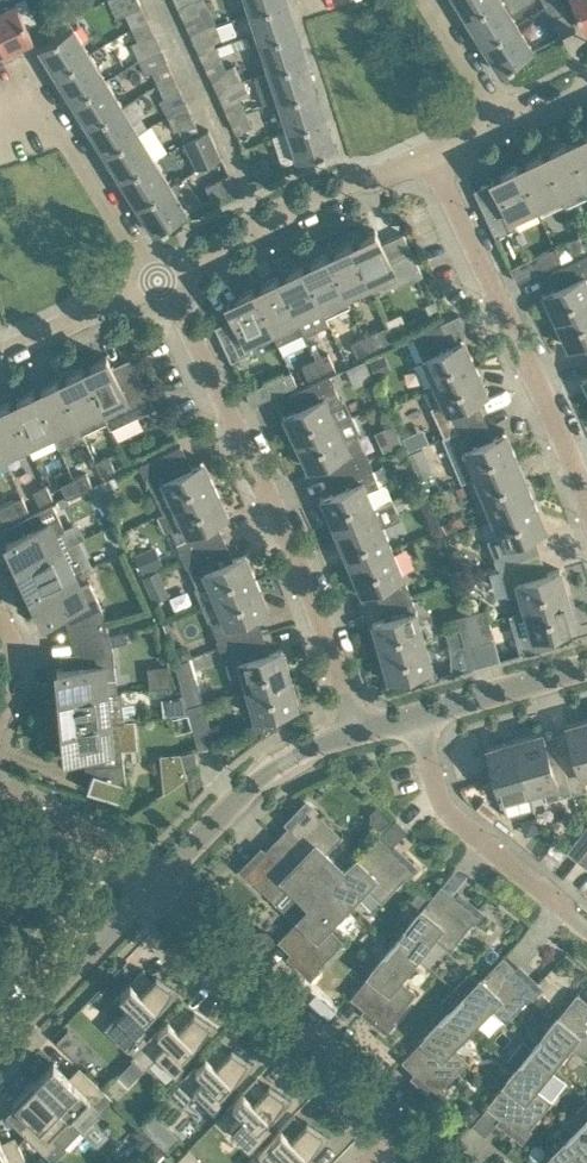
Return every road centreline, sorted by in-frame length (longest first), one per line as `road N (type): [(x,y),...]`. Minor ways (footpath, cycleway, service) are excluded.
road 1 (residential): [(360,728),(322,599),(170,272)]
road 2 (residential): [(586,497),(435,148)]
road 3 (residential): [(402,1128),(151,884)]
road 4 (residential): [(586,922),(454,816),(418,718)]
road 5 (residential): [(151,884),(258,781),(360,728)]
road 6 (residential): [(152,278),(40,92),(0,111)]
road 7 (residential): [(265,227),(153,0)]
road 8 (residential): [(0,1040),(151,884)]
road 9 (residential): [(435,148),(265,227)]
road 10 (residential): [(418,718),(586,666)]
road 11 (residential): [(152,278),(0,350)]
road 12 (residential): [(503,116),(426,0)]

